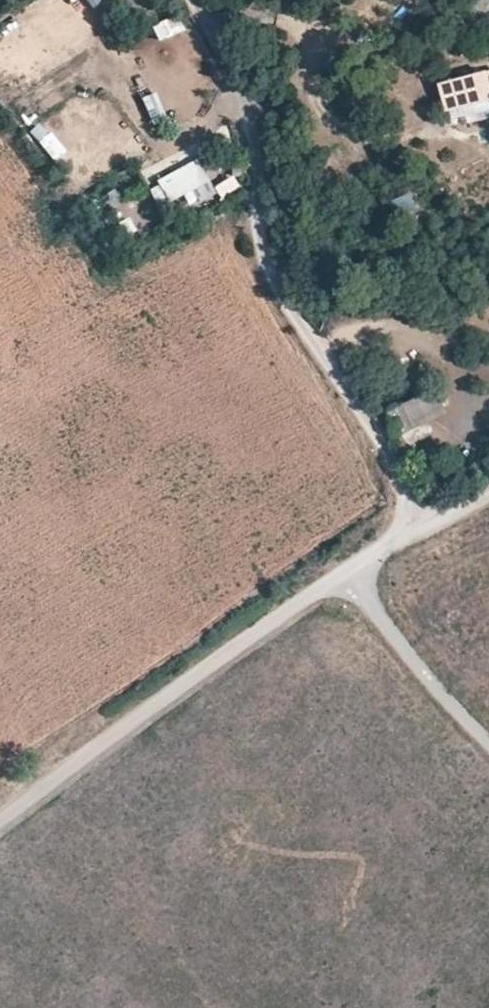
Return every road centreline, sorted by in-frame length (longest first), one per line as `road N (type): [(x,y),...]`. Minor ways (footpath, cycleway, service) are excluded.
road 1 (unclassified): [(344,578),(0,823)]
road 2 (unclassified): [(488,737),(344,578)]
road 3 (unclassified): [(488,494),(344,578)]

